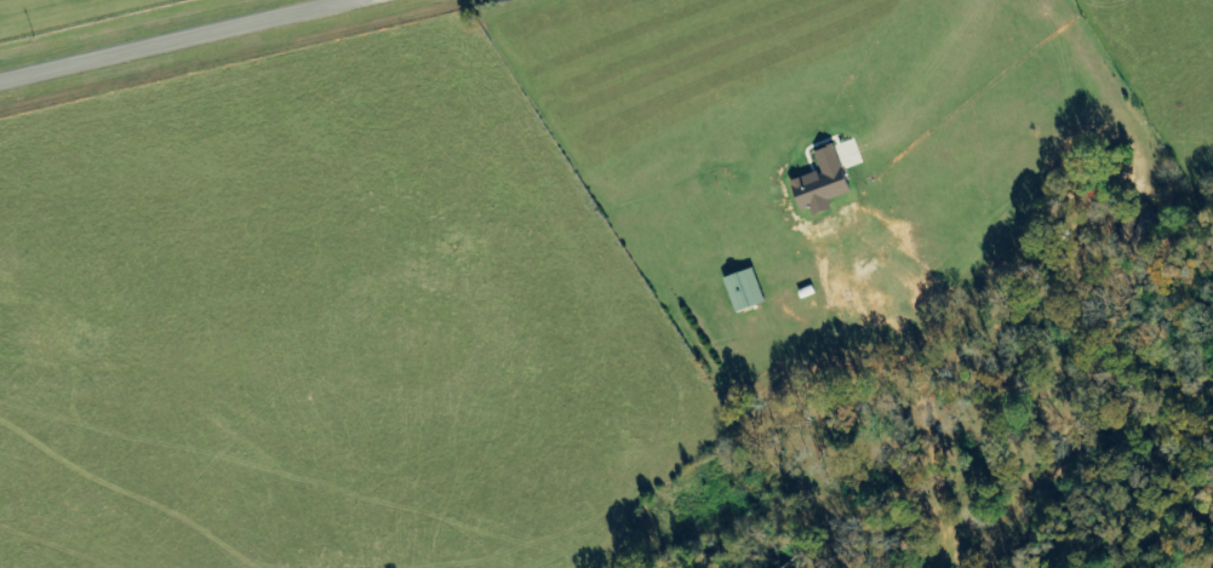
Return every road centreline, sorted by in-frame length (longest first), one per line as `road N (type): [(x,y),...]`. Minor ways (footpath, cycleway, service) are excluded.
road 1 (tertiary): [(0,83),(357,0)]

